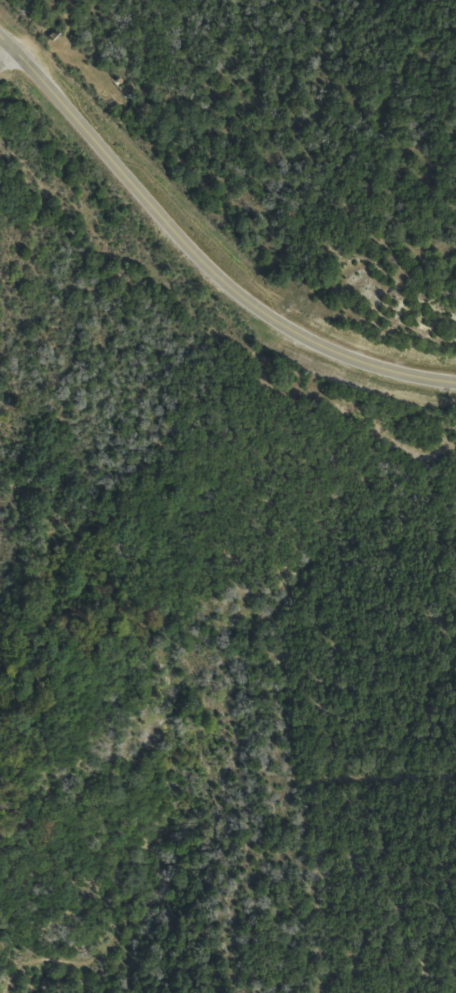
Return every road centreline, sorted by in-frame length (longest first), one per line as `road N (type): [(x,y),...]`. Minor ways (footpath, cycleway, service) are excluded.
road 1 (tertiary): [(455,380),(426,377),(321,340),(243,300),(0,40)]

